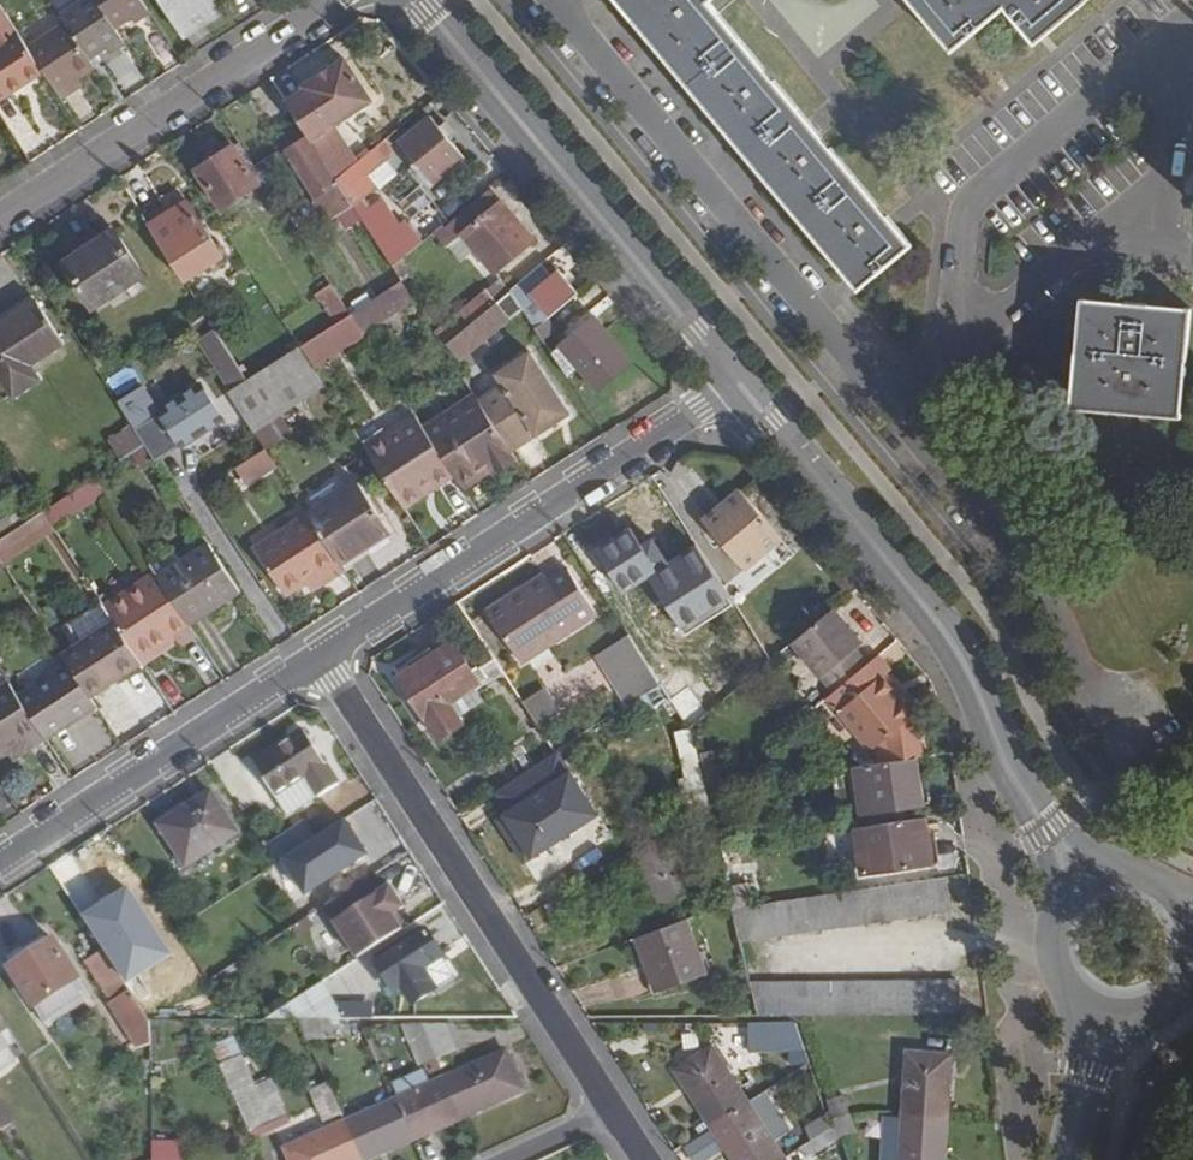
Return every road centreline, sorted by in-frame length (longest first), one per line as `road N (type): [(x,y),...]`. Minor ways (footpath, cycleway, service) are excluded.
road 1 (tertiary): [(1044,834),(940,623),(738,386)]
road 2 (residential): [(617,1115),(320,658)]
road 3 (residential): [(898,410),(559,0)]
road 4 (tertiary): [(738,386),(418,0)]
road 5 (residential): [(320,658),(738,386)]
road 6 (residential): [(335,0),(0,218)]
road 7 (residential): [(0,867),(320,658)]

